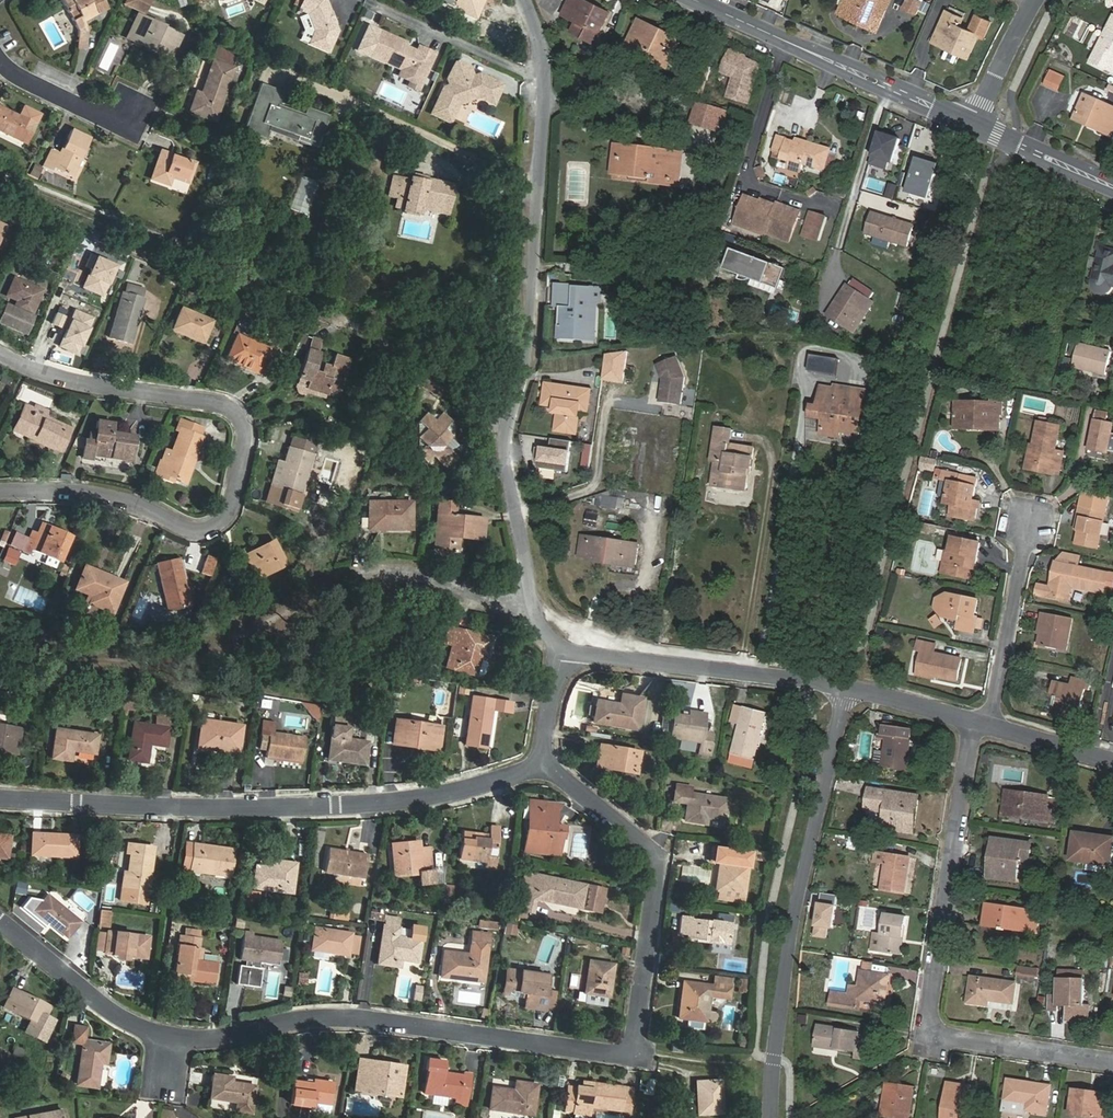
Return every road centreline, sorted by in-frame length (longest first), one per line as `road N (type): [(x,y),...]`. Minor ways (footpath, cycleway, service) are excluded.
road 1 (residential): [(0,921),(142,1025),(208,1038),(310,1017),(638,1053),(657,857),(541,765)]
road 2 (residential): [(522,0),(545,75),(524,361),(501,425),(539,603),(560,646)]
road 3 (residential): [(0,492),(100,495),(201,532),(228,517),(243,425),(226,405),(78,383),(0,353)]
road 4 (residential): [(0,797),(175,807),(371,805),(446,796),(541,765)]
road 5 (residential): [(979,723),(929,1032),(1112,1056)]
road 6 (residential): [(773,1117),(771,1042),(788,876),(841,686)]
road 7 (secondary): [(696,0),(976,127)]
road 8 (residential): [(560,646),(841,686)]
road 9 (residential): [(354,580),(426,579),(560,646)]
road 10 (residential): [(979,723),(993,690),(1024,523)]
road 11 (secondary): [(976,127),(1112,188)]
road 12 (residential): [(841,686),(979,723)]
road 13 (residential): [(0,63),(97,115),(128,115)]
road 14 (residential): [(1037,0),(976,127)]
road 15 (residential): [(979,723),(1112,762)]
road 16 (residential): [(541,765),(560,646)]

